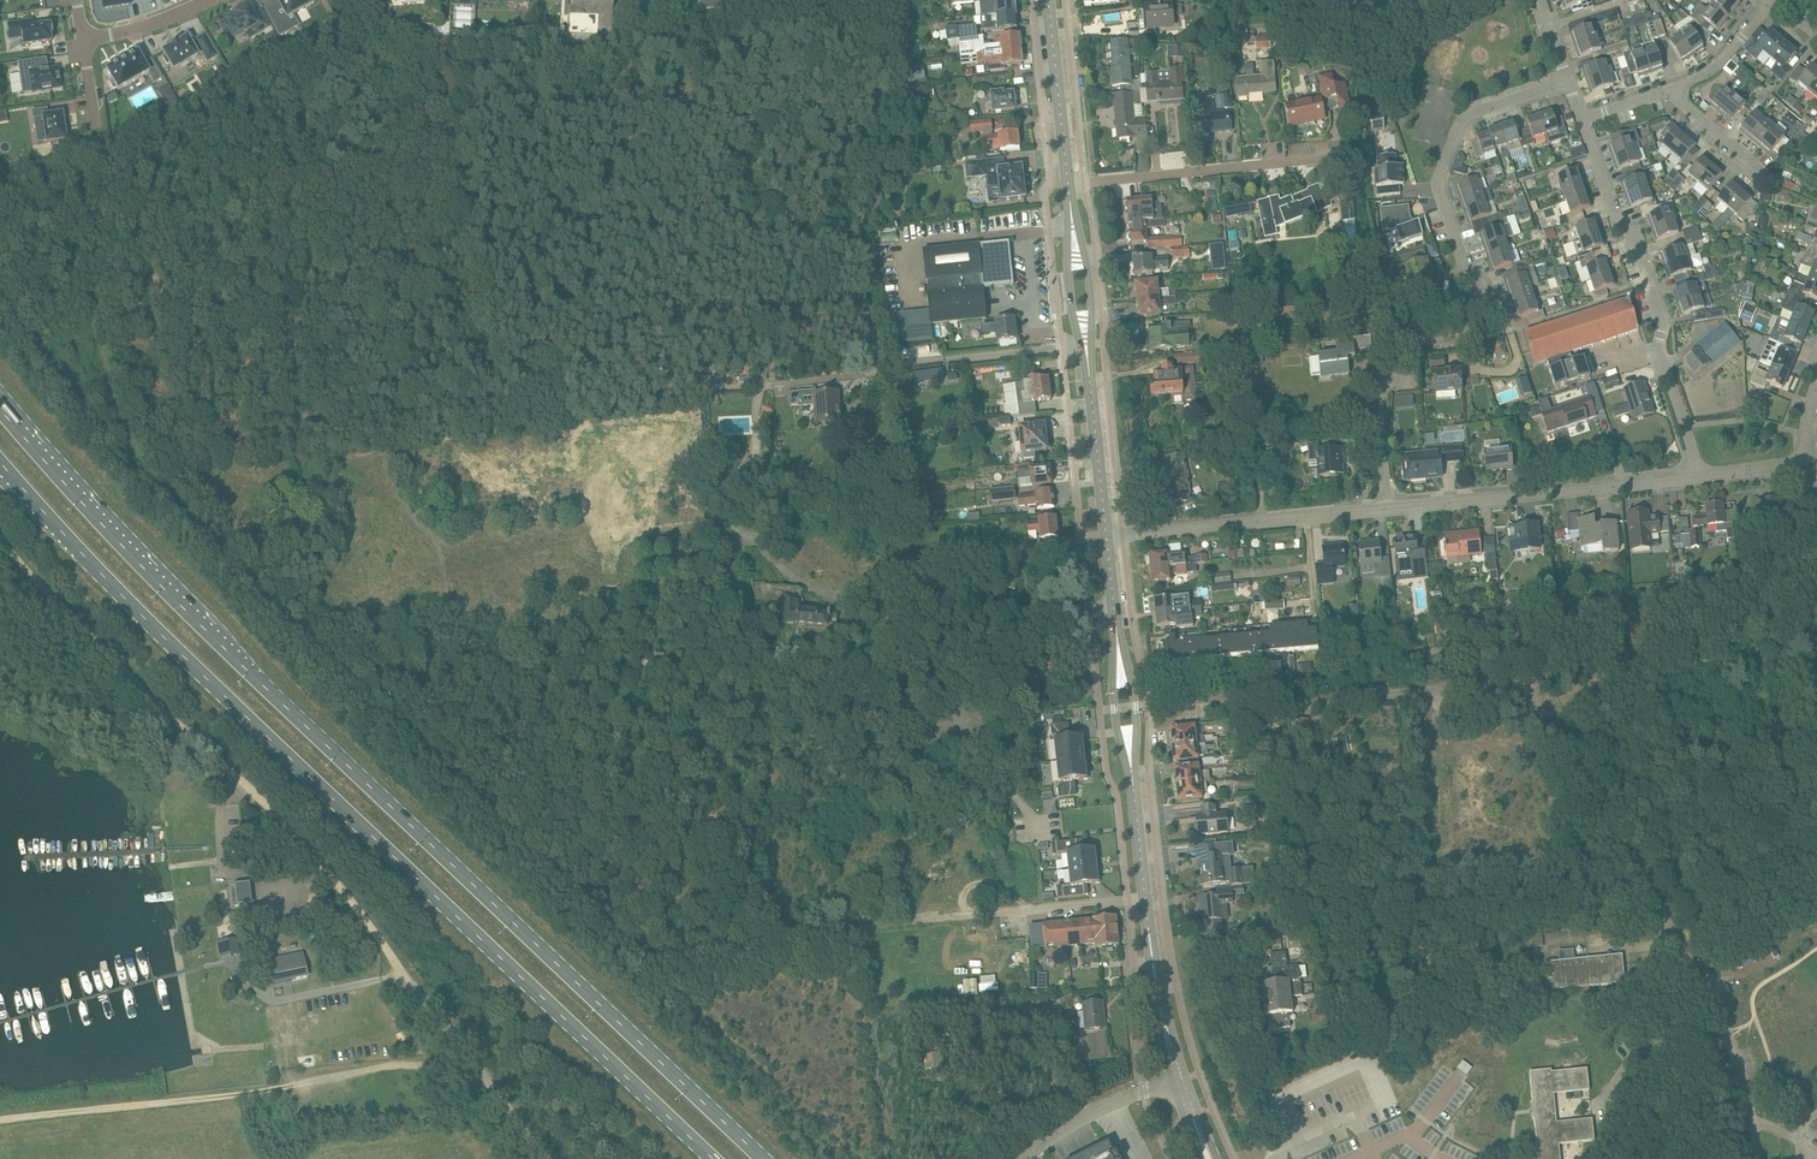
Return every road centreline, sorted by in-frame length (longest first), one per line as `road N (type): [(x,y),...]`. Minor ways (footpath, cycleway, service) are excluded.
road 1 (primary): [(764,1158),(230,652),(0,406)]
road 2 (primary): [(0,458),(234,703),(713,1158)]
road 3 (residential): [(1755,1158),(1728,1034),(1532,699),(1506,685),(1300,704),(1263,693),(1158,703)]
road 4 (residential): [(1109,538),(1700,474)]
road 5 (track): [(0,548),(220,767),(368,923),(401,970)]
road 6 (track): [(469,1059),(447,1070),(392,1067),(0,1119)]
road 7 (residential): [(1041,610),(890,570),(871,574),(852,594),(852,639),(886,683),(1005,644)]
road 8 (residential): [(1700,474),(1658,349),(1664,323),(1581,118)]
road 9 (tertiary): [(1178,1080),(1133,777)]
road 10 (unclassified): [(1069,187),(1344,157)]
road 11 (residential): [(1463,274),(1438,183),(1465,117),(1569,83)]
road 12 (unclassified): [(401,970),(538,1158)]
road 13 (tertiary): [(1109,538),(1087,348)]
road 14 (tertiary): [(1069,187),(1049,0)]
road 15 (tertiary): [(1133,777),(1139,707),(1116,605)]
road 16 (tertiary): [(1116,605),(1114,709),(1133,777)]
road 17 (unclassified): [(1023,1158),(1105,1106),(1178,1080)]
road 18 (residential): [(1667,90),(1704,74),(1771,0)]
road 19 (tertiary): [(1087,348),(1089,268),(1070,212)]
road 20 (tertiary): [(1070,212),(1067,270),(1087,348)]
road 21 (residential): [(83,40),(211,0)]

